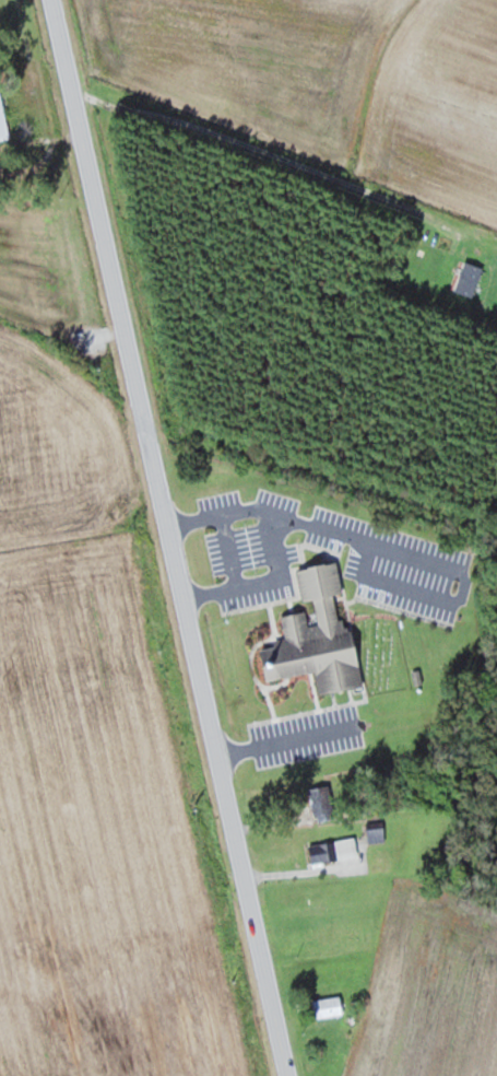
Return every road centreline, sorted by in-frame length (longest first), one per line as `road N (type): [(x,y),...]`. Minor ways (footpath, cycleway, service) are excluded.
road 1 (primary): [(293,1075),(59,0)]

